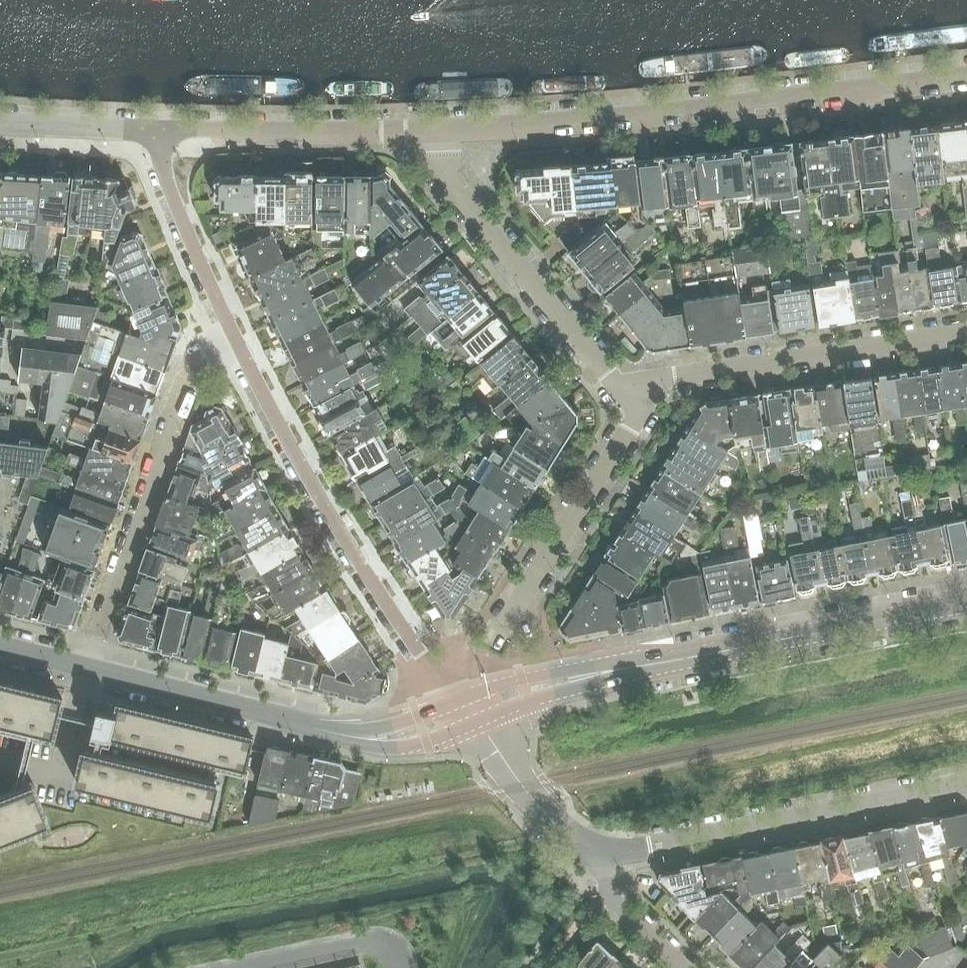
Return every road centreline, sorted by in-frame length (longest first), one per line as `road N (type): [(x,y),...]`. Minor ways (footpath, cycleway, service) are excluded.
road 1 (residential): [(440,130),(966,74)]
road 2 (residential): [(458,701),(325,508),(231,335)]
road 3 (unclassified): [(601,853),(966,783)]
road 4 (residential): [(85,667),(185,379),(205,350),(231,335)]
road 5 (residential): [(633,393),(673,377),(966,331)]
road 6 (residential): [(633,393),(609,375),(441,171),(440,130)]
road 7 (residential): [(494,639),(634,422),(633,393)]
road 8 (residential): [(155,132),(440,130)]
road 9 (tertiary): [(966,602),(692,657)]
road 10 (tertiary): [(692,657),(621,660),(458,701)]
road 11 (tertiary): [(475,723),(528,701),(692,657)]
road 12 (residential): [(231,335),(165,178),(155,132)]
road 13 (tertiary): [(289,720),(85,667)]
road 14 (tertiary): [(289,720),(337,740),(395,749),(475,723)]
road 15 (unclassified): [(601,853),(554,824),(475,723)]
road 16 (tertiary): [(458,701),(368,731),(289,720)]
road 17 (residential): [(155,132),(0,124)]
road 18 (residential): [(684,967),(609,893),(601,853)]

